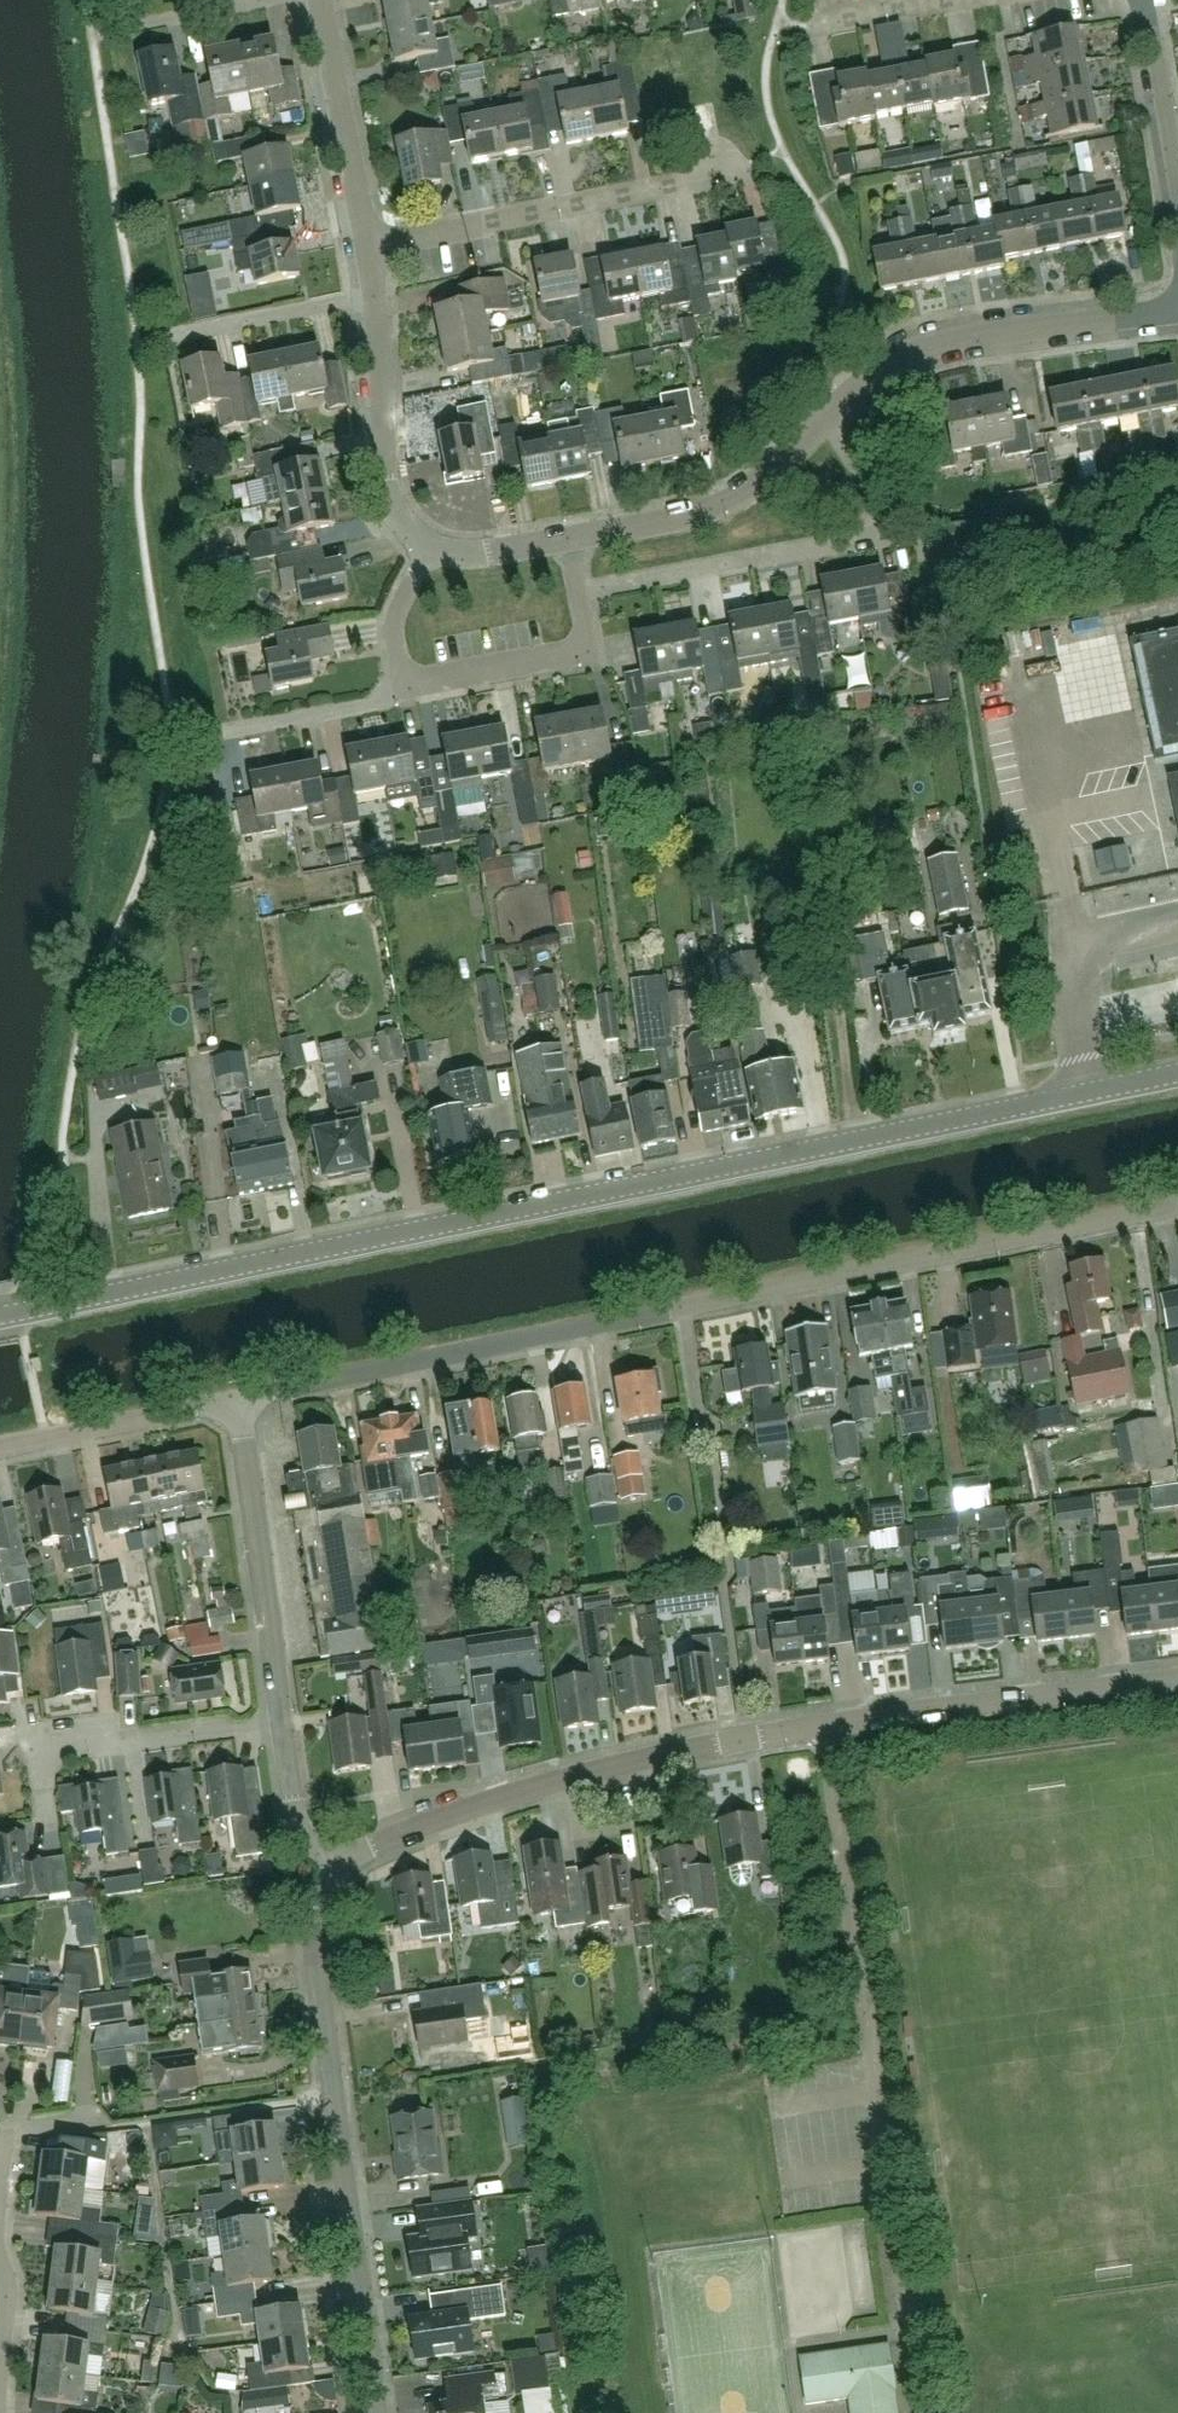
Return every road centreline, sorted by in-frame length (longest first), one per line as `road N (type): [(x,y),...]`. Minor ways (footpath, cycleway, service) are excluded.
road 1 (tertiary): [(0,1316),(1177,1073)]
road 2 (residential): [(241,1398),(1177,1206)]
road 3 (residential): [(342,1870),(445,1820),(612,1768),(854,1724),(1177,1682)]
road 4 (residential): [(366,245),(750,170)]
road 5 (residential): [(1177,315),(910,352),(884,362),(828,416)]
road 6 (residential): [(0,2165),(6,2143),(25,2130),(346,2080)]
road 7 (residential): [(384,2412),(346,2080)]
road 8 (residential): [(282,1726),(241,1398)]
road 9 (residential): [(828,416),(730,500),(678,522),(570,544)]
road 10 (residential): [(868,538),(580,595)]
road 11 (residential): [(428,550),(407,533),(392,500),(373,293)]
road 12 (residential): [(30,1752),(282,1726)]
road 13 (residential): [(366,245),(320,0)]
road 14 (residential): [(405,688),(589,655),(580,595)]
road 15 (residential): [(0,1450),(241,1398)]
road 16 (residential): [(346,2080),(328,1898),(342,1870)]
road 17 (residential): [(1177,206),(1147,0)]
road 18 (residential): [(405,688),(388,700),(219,730)]
road 19 (residential): [(373,293),(191,335)]
road 20 (residential): [(810,31),(975,0)]
road 21 (residential): [(342,1870),(297,1823),(282,1726)]
road 22 (residential): [(0,2410),(9,2306),(0,2264)]
road 23 (residential): [(428,550),(399,607),(395,649),(405,688)]
road 24 (residential): [(570,544),(462,557),(428,550)]
road 25 (residential): [(118,29),(257,0)]
road 26 (residential): [(828,416),(877,496),(868,538)]

